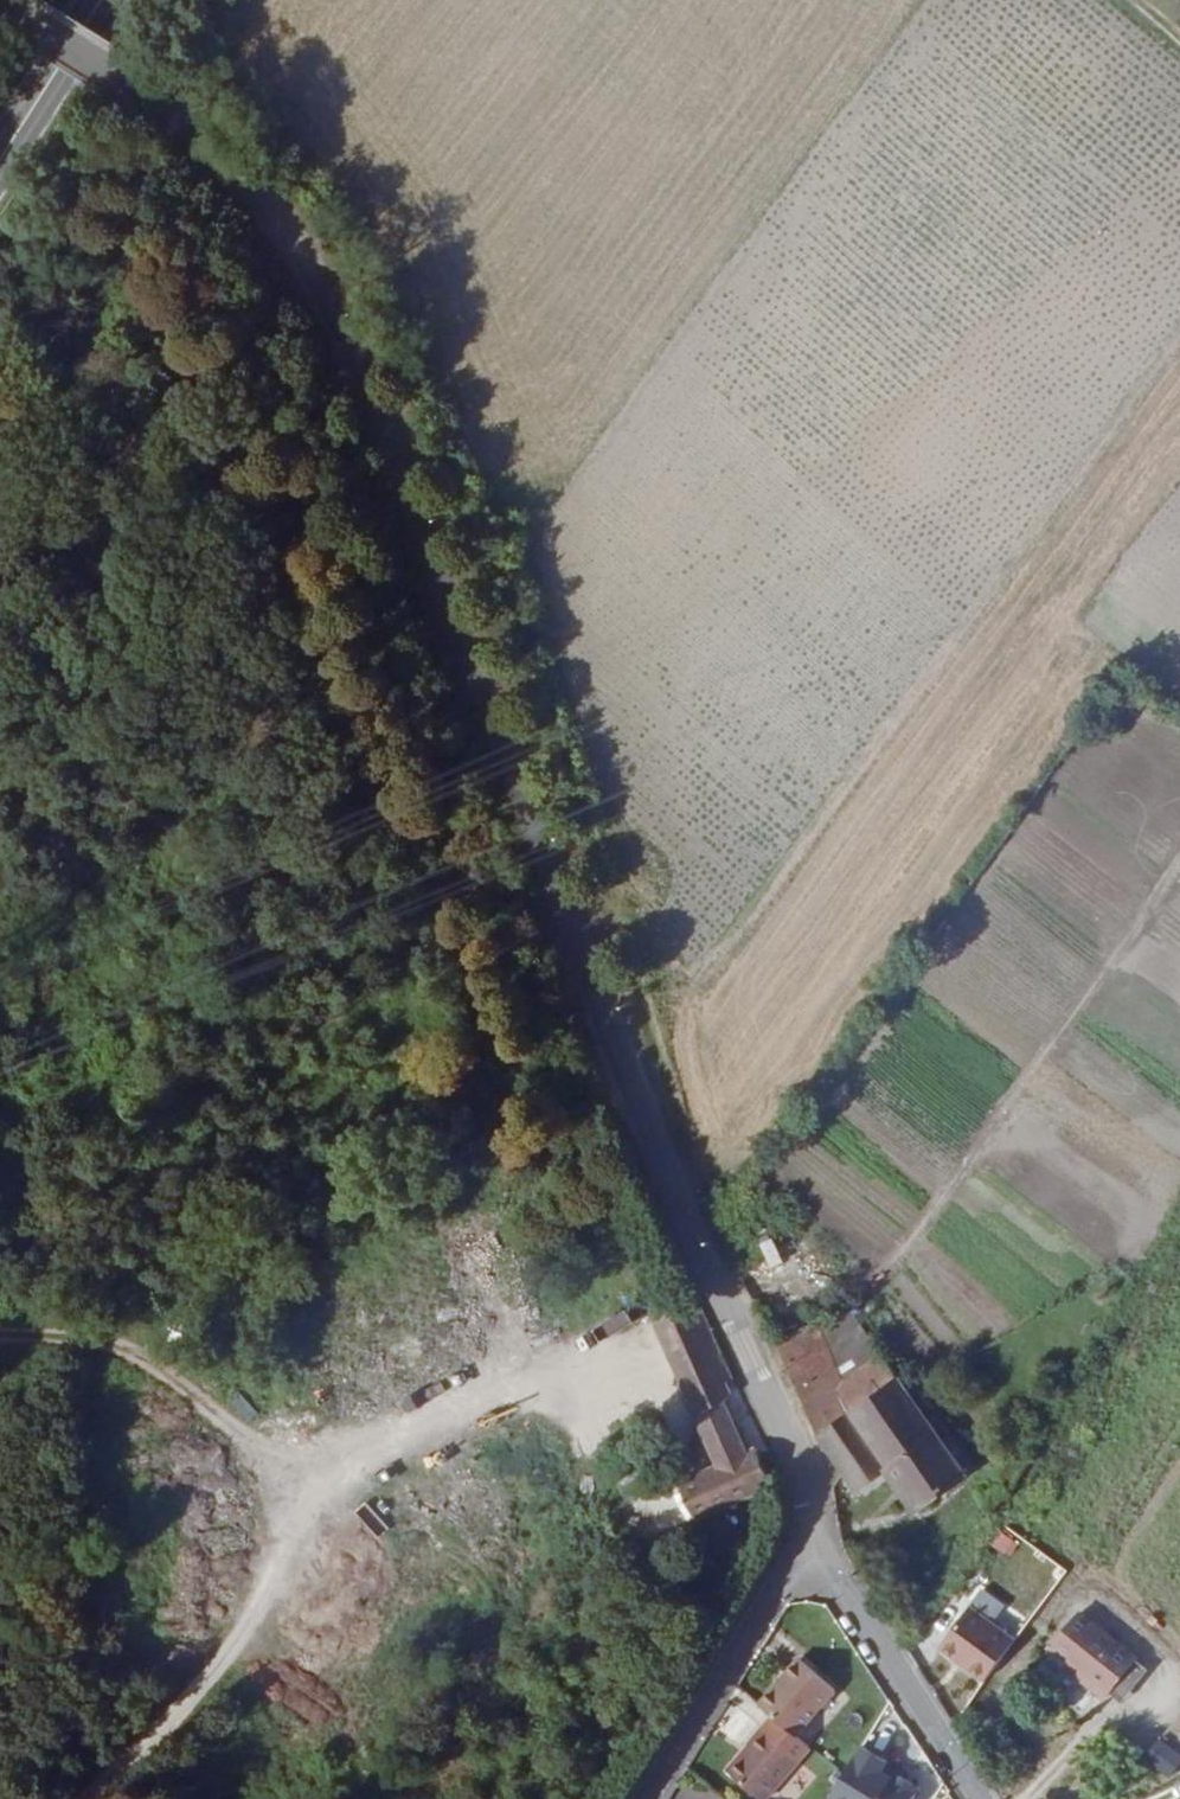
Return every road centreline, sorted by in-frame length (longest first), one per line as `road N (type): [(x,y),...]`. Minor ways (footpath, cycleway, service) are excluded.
road 1 (unclassified): [(819,1549),(815,1498),(668,1199),(346,328),(298,242),(236,161),(171,106),(0,0)]
road 2 (residential): [(634,1798),(757,1600),(819,1549)]
road 3 (unclassified): [(819,1549),(838,1594),(970,1798)]
road 4 (secondary): [(108,0),(0,169)]

